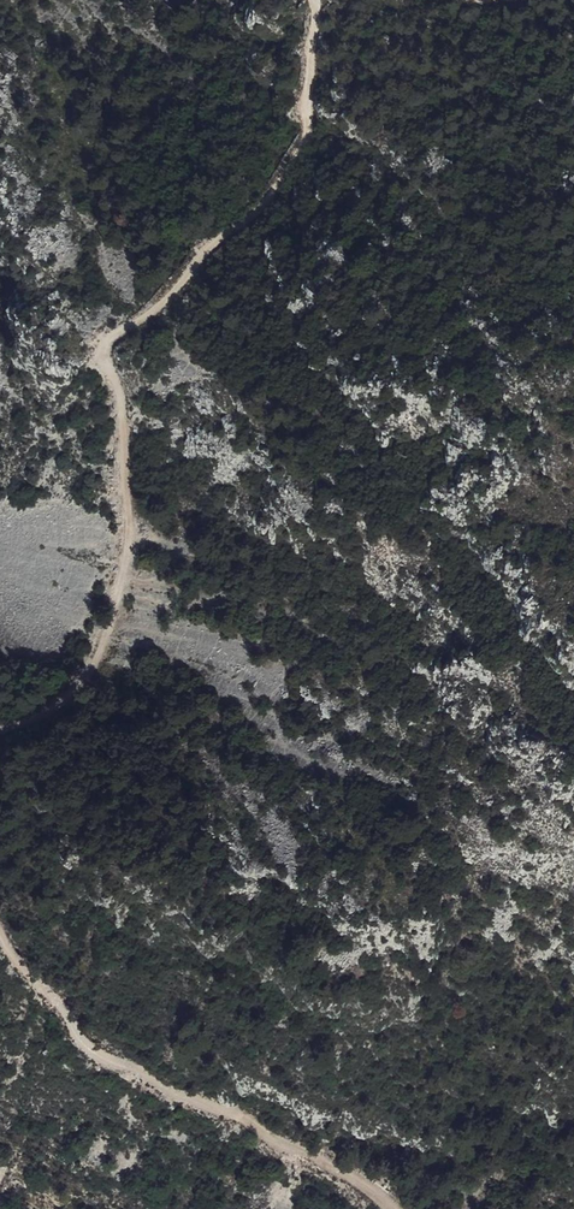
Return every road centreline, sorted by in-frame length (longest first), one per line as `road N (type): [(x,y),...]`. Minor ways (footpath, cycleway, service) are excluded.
road 1 (track): [(0,730),(42,716),(90,668),(128,546),(122,406),(105,347),(272,193),(310,120),(316,0)]
road 2 (track): [(395,1208),(357,1177),(90,1047),(10,946),(0,920)]

